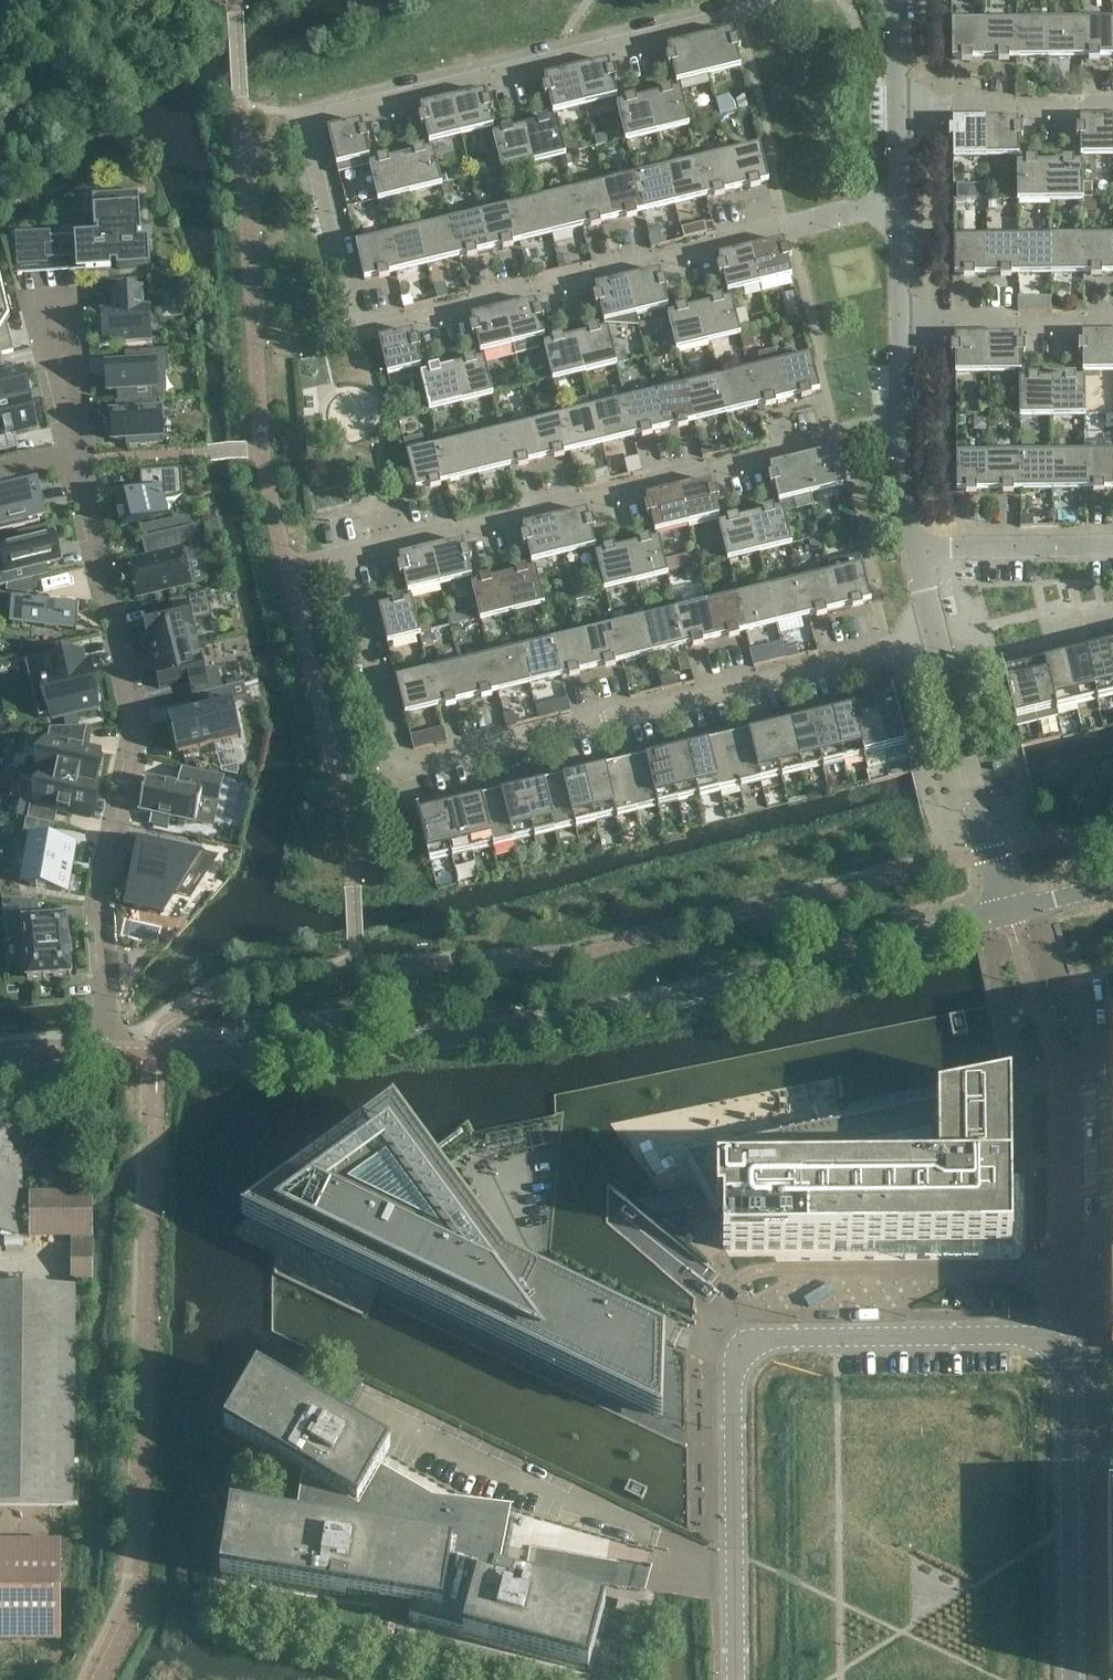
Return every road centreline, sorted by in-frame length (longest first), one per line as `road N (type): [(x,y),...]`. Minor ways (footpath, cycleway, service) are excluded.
road 1 (residential): [(940,640),(400,767),(348,566),(368,549),(904,425)]
road 2 (unclassified): [(115,1058),(309,1053),(557,1023),(1005,909)]
road 3 (residential): [(353,327),(311,133),(316,113),(786,0)]
road 4 (unclassified): [(1066,1362),(1041,1338),(771,1337),(748,1348),(736,1397),(739,1679)]
road 5 (residential): [(83,459),(139,709),(102,904),(115,1058)]
road 6 (residential): [(353,327),(902,198)]
road 7 (unclassified): [(1066,1362),(1063,1081)]
road 8 (residential): [(1005,909),(940,640)]
road 9 (unclassified): [(1077,1679),(1079,1452)]
road 10 (residential): [(902,318),(1112,316)]
road 11 (residential): [(902,105),(1112,103)]
road 12 (residential): [(915,549),(1112,547)]
road 13 (residential): [(56,277),(83,459)]
road 14 (residential): [(915,549),(905,518),(904,425)]
road 15 (residential): [(902,318),(902,198)]

